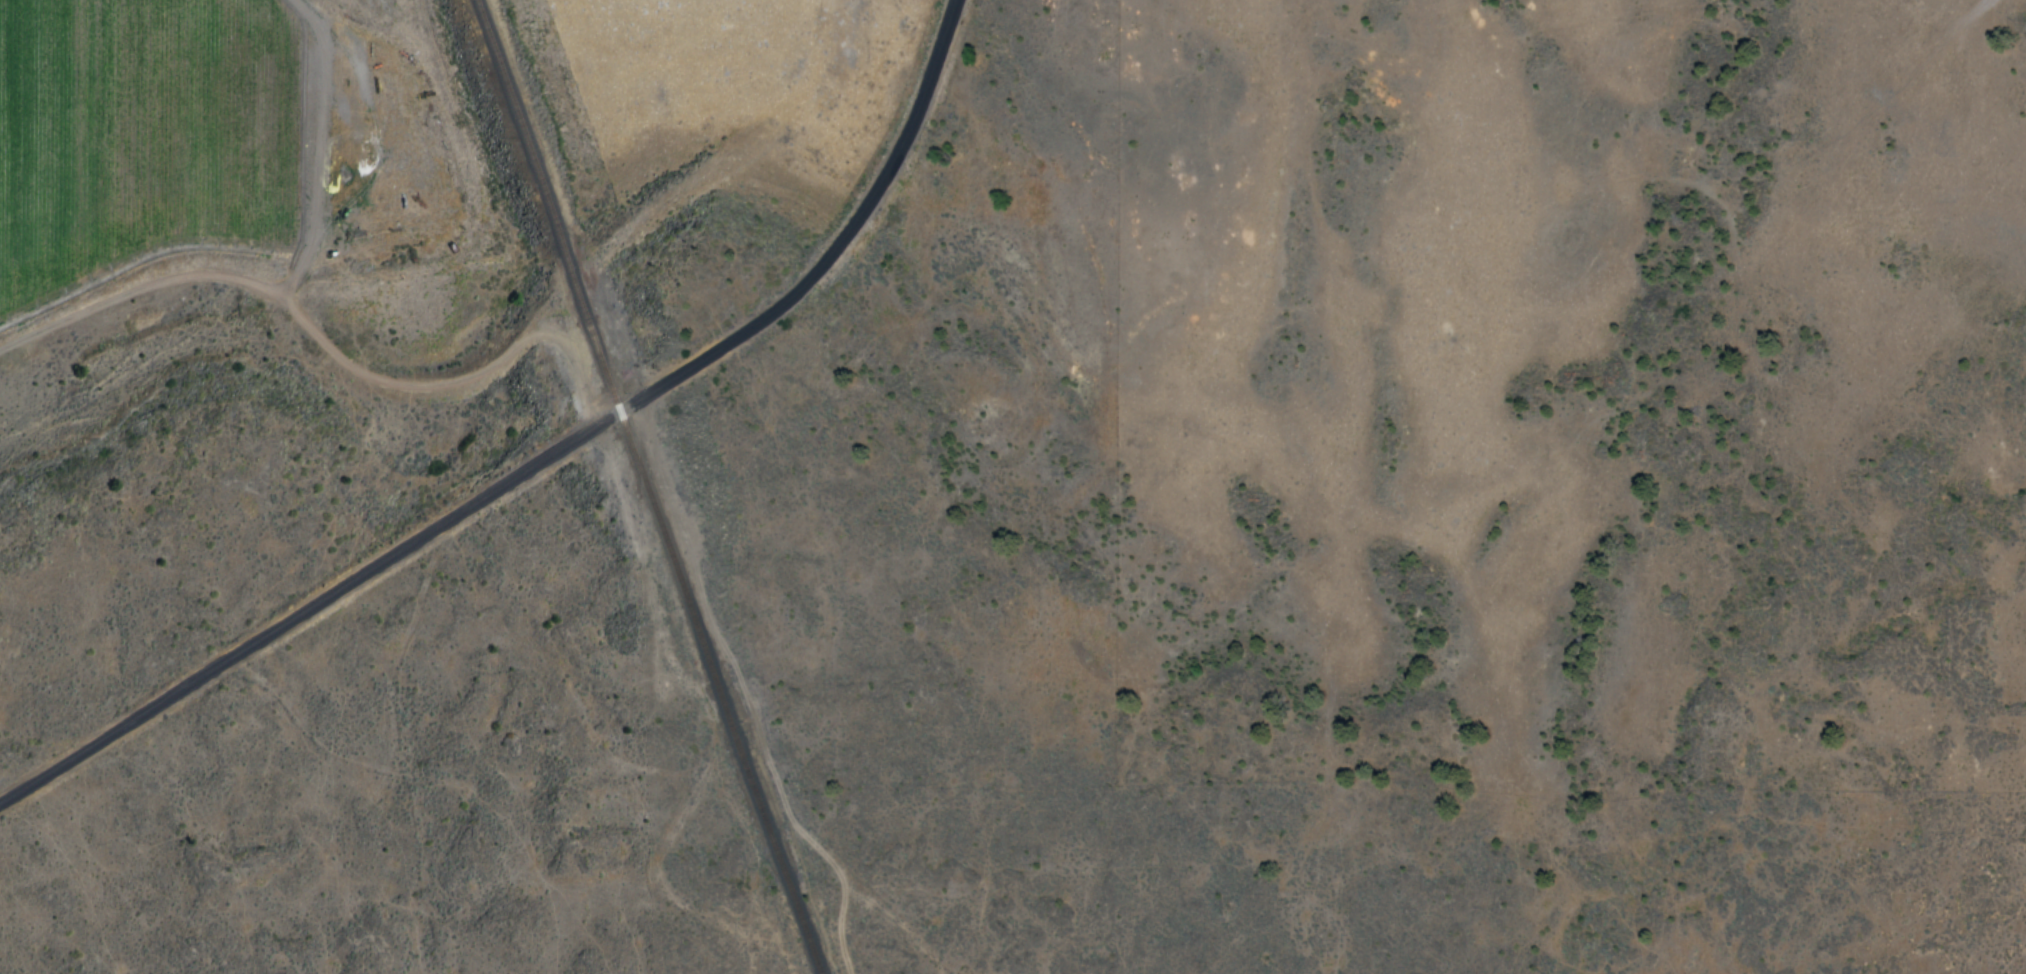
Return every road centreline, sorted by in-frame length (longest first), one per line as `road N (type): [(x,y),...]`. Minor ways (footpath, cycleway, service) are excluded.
road 1 (tertiary): [(0,809),(771,319),(843,248),(887,182),(935,79),(959,0)]
road 2 (track): [(597,426),(575,354),(542,332),(460,382),(402,385),(356,369),(300,318),(292,298),(309,249),(315,30),(301,0)]
road 3 (track): [(634,402),(708,619),(783,803),(843,883),(839,925),(850,973)]

